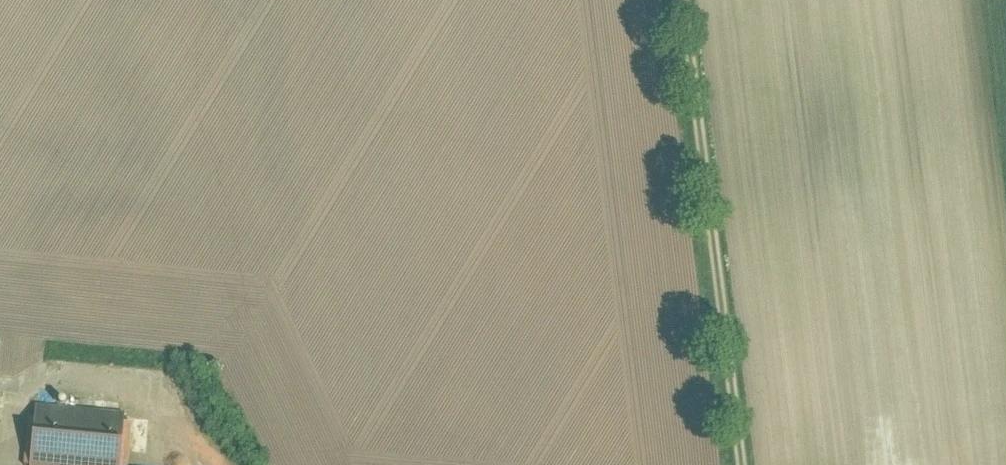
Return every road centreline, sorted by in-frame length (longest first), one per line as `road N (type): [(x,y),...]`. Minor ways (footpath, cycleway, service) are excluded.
road 1 (track): [(682,0),(739,464)]

